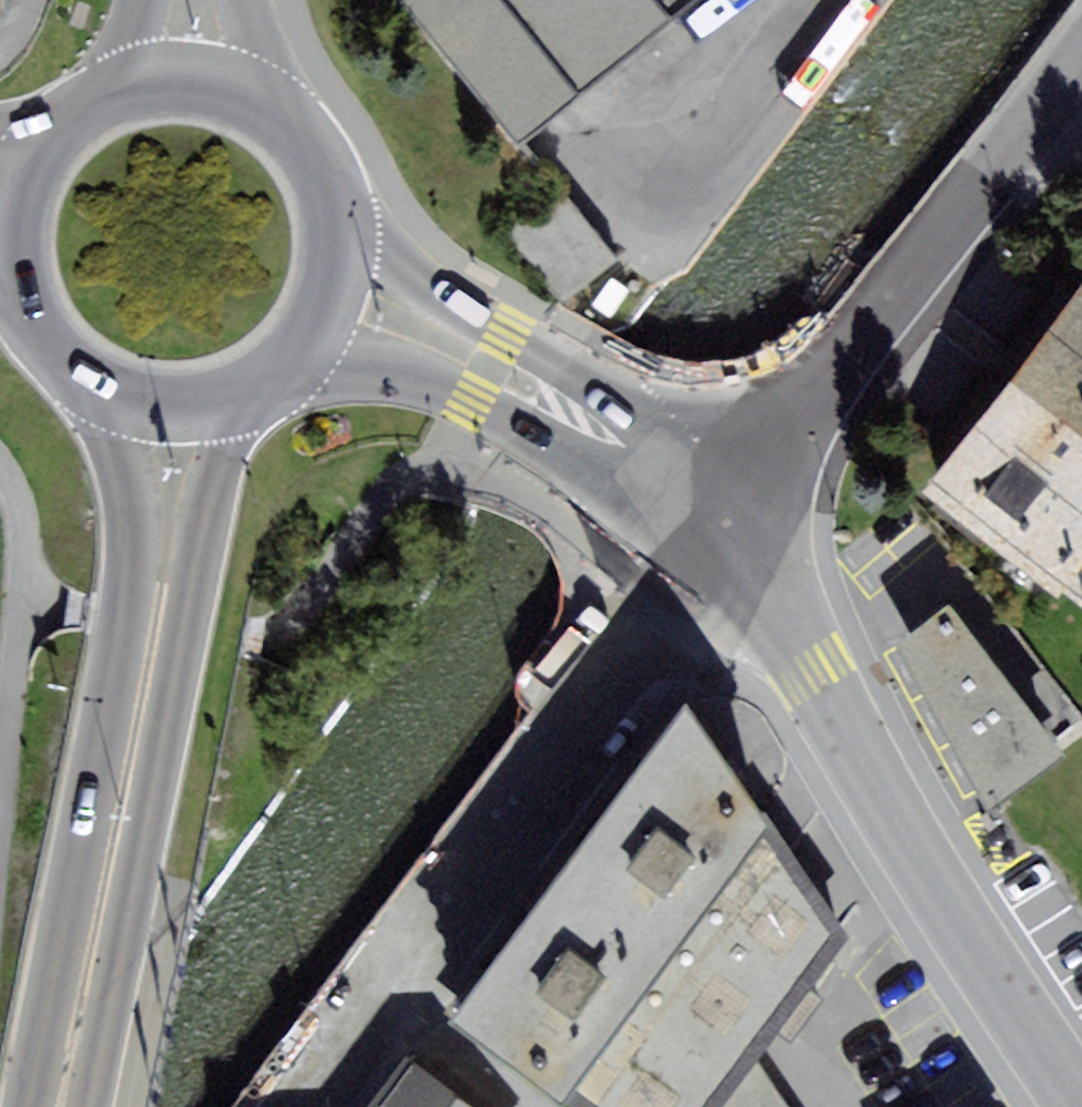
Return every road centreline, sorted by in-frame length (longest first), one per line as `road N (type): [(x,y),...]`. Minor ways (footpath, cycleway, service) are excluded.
road 1 (primary): [(90,1106),(222,464),(252,387)]
road 2 (primary): [(111,396),(133,475),(136,556),(27,1106)]
road 3 (residential): [(285,1106),(706,536)]
road 4 (residential): [(706,536),(811,667),(1081,1098)]
road 5 (residential): [(706,536),(1081,54)]
road 6 (residential): [(332,279),(606,435),(706,536)]
road 7 (primary): [(14,206),(10,252),(18,298),(39,339),(71,372),(111,396)]
road 8 (primary): [(332,279),(335,230),(324,182),(298,140),(261,108)]
road 9 (primary): [(261,108),(182,83),(102,99)]
road 10 (primary): [(111,396),(158,407),(206,404),(252,387)]
road 11 (primary): [(102,99),(62,125),(32,162),(14,206)]
road 12 (primary): [(252,387),(289,360),(316,323),(332,279)]

